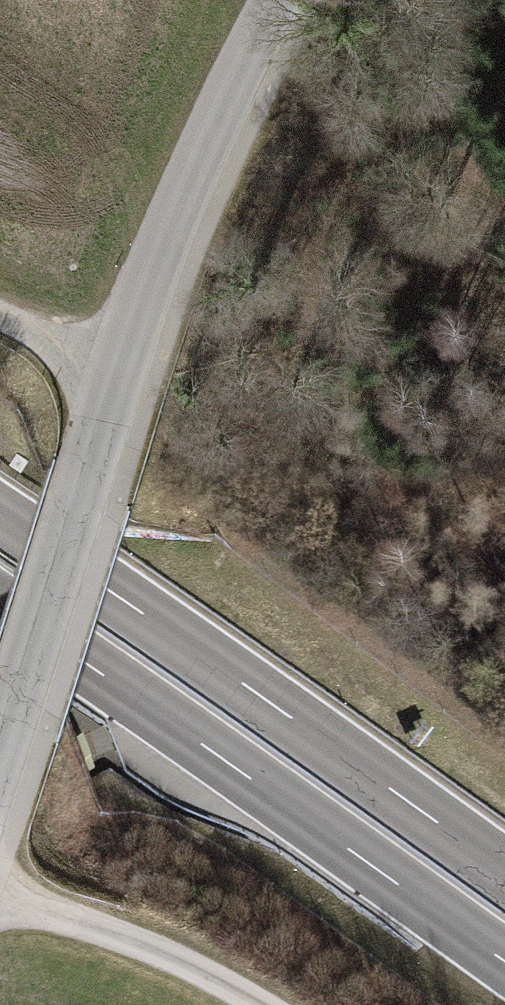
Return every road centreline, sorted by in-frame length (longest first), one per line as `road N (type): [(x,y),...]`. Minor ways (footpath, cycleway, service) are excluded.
road 1 (unclassified): [(277,0),(161,249),(11,709)]
road 2 (trunk): [(0,605),(504,962)]
road 3 (trunk): [(504,871),(0,516)]
road 4 (track): [(258,1004),(160,955),(0,894)]
road 5 (track): [(0,316),(114,375)]

